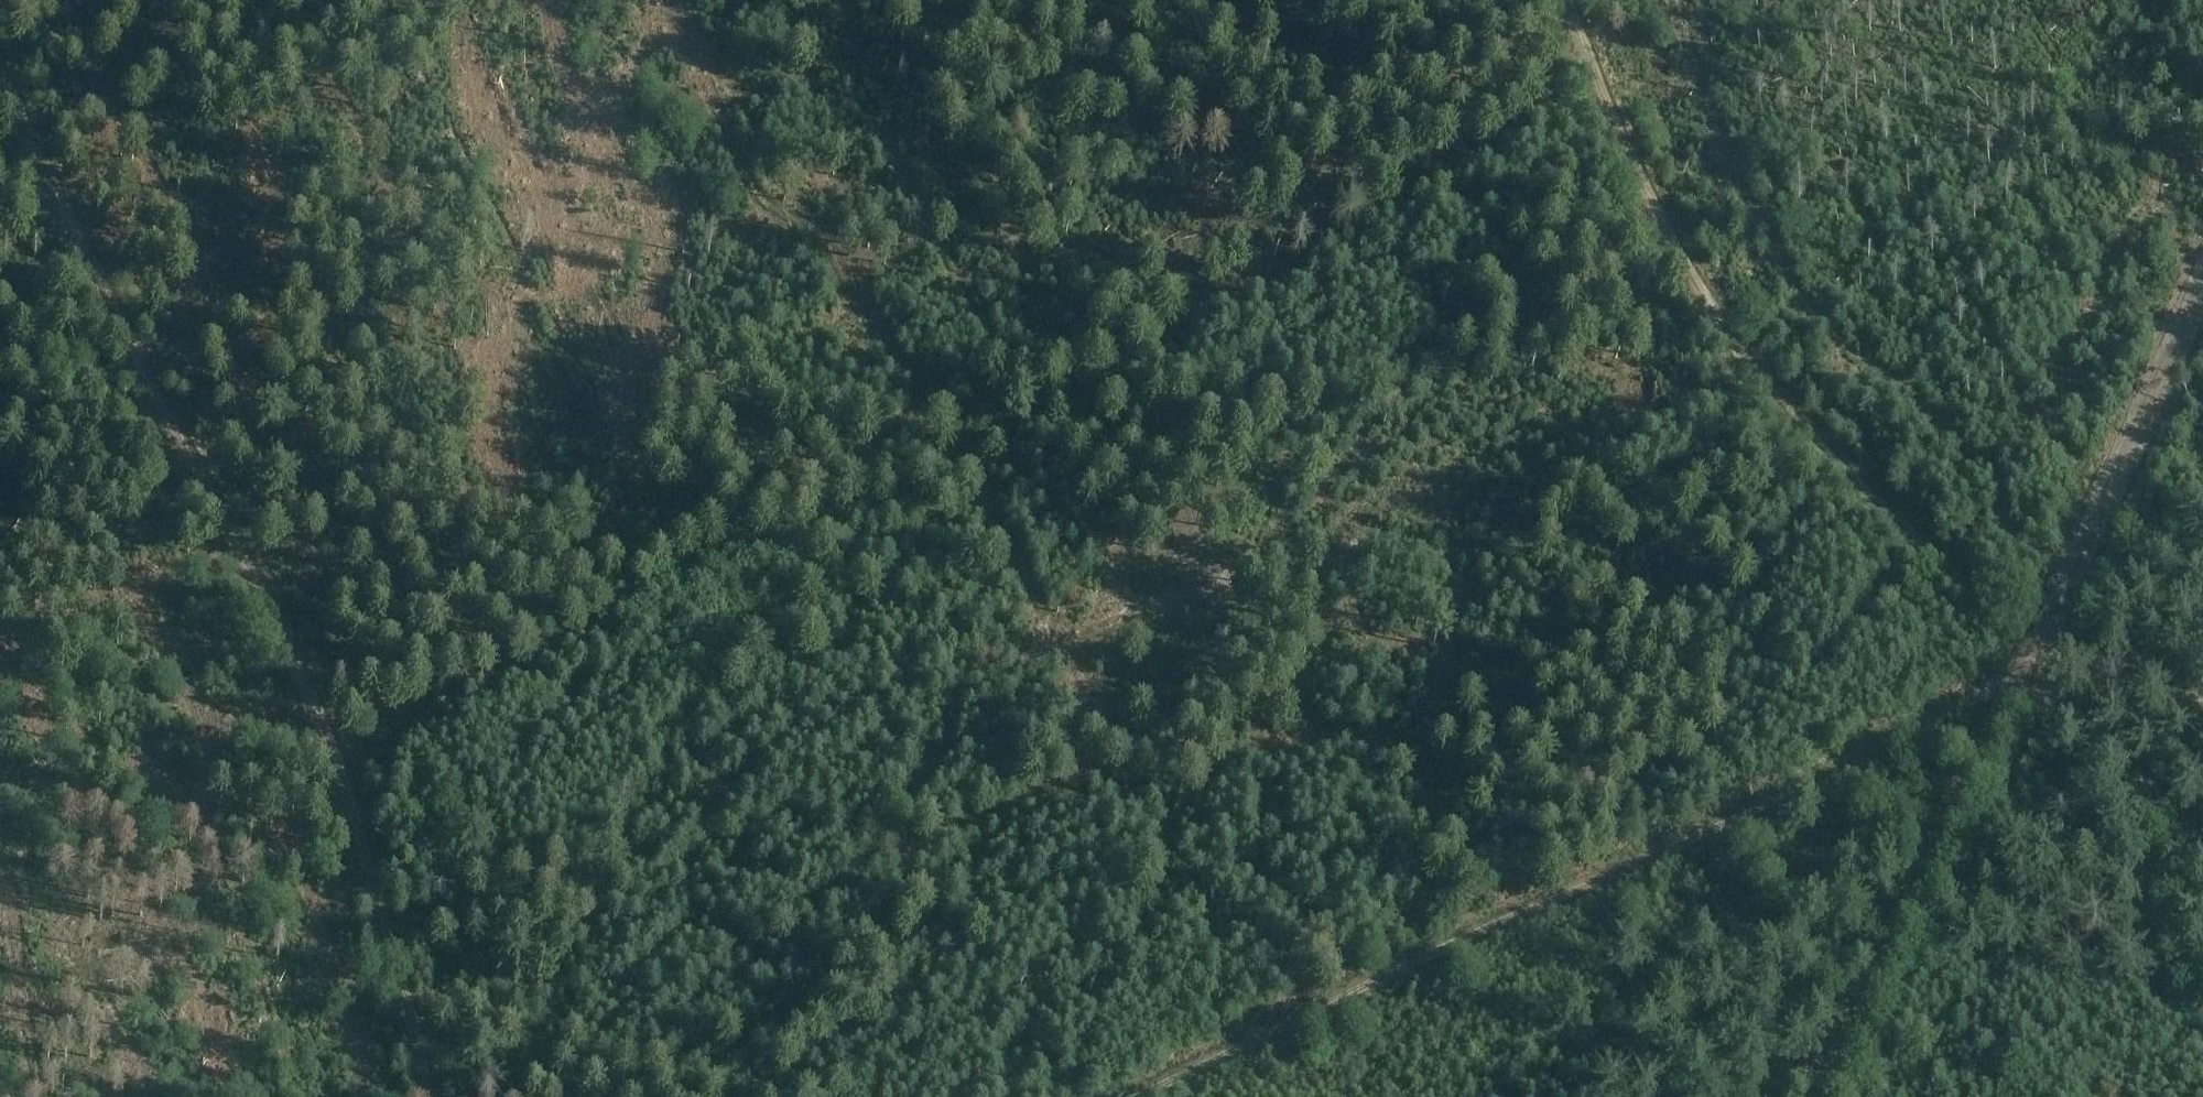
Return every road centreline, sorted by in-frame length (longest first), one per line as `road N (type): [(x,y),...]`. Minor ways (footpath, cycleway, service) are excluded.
road 1 (track): [(2016,685),(1858,747),(1130,1096)]
road 2 (track): [(1561,0),(1651,199),(1720,322),(1817,443),(2031,653)]
road 3 (track): [(1818,1096),(2016,685)]
road 4 (track): [(2202,855),(2156,795),(2046,691)]
road 5 (track): [(2202,695),(2059,663)]

